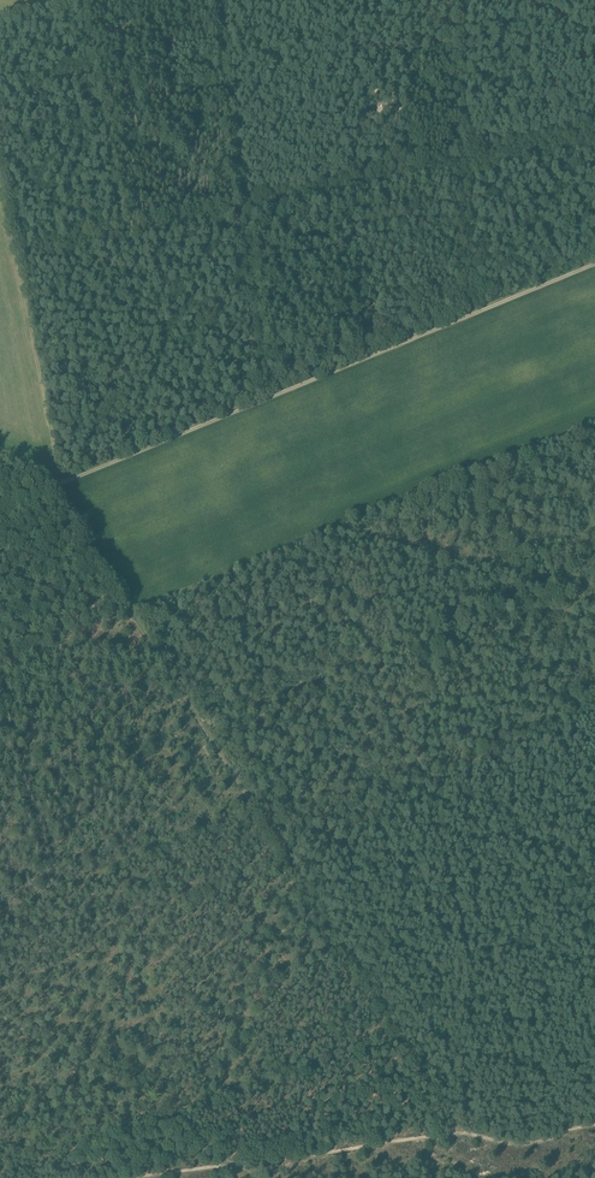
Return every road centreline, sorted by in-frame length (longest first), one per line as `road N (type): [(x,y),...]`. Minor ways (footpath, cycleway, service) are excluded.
road 1 (track): [(51,486),(352,957),(453,1132)]
road 2 (track): [(0,508),(594,263)]
road 3 (track): [(27,256),(594,131)]
road 4 (track): [(594,562),(202,724)]
road 5 (track): [(214,0),(266,396)]
road 6 (track): [(101,102),(161,441)]
road 7 (track): [(234,1164),(453,1132)]
road 8 (track): [(453,1132),(512,1146),(594,1125)]
road 9 (track): [(0,671),(133,617)]
road 10 (track): [(582,0),(582,133)]

